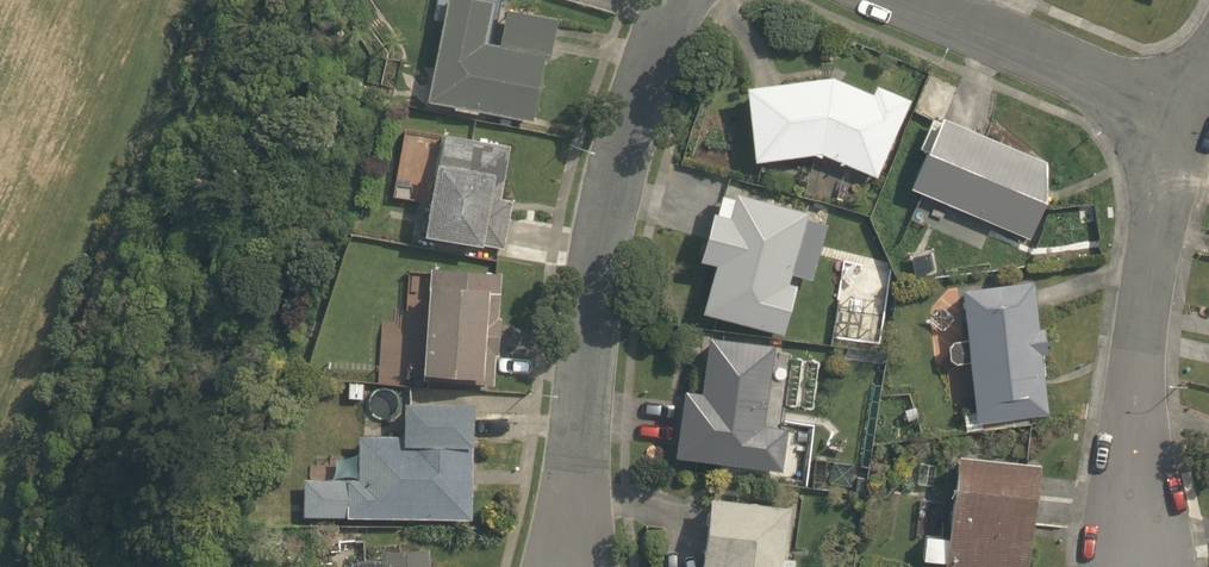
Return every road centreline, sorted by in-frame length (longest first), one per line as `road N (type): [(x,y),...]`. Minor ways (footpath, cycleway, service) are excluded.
road 1 (residential): [(664,0),(636,78),(592,283),(566,566)]
road 2 (residential): [(1181,123),(1148,267),(1130,454),(1134,548)]
road 3 (residential): [(896,0),(1181,123)]

